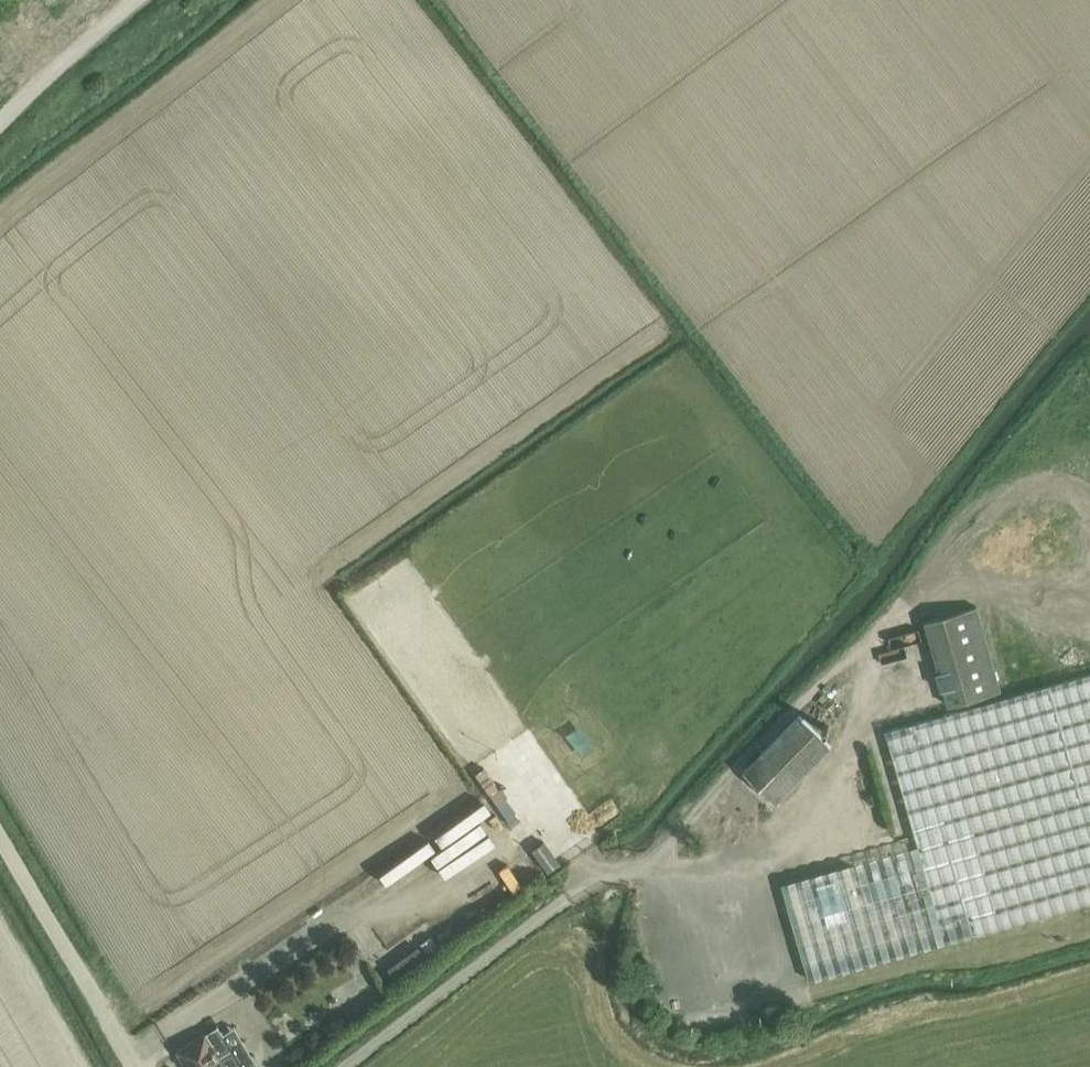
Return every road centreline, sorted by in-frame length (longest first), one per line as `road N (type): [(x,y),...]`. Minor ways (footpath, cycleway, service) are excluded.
road 1 (unclassified): [(0,834),(136,1066)]
road 2 (unclassified): [(0,117),(134,0)]

